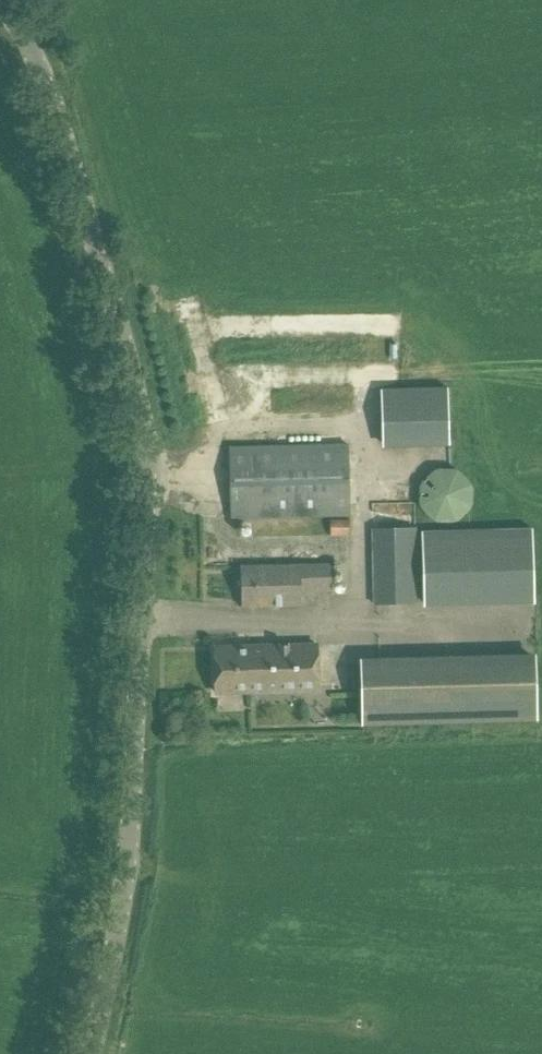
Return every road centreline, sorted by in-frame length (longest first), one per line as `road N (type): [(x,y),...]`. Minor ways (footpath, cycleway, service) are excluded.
road 1 (tertiary): [(96,1053),(132,924),(147,783),(144,411),(51,123),(0,12)]

